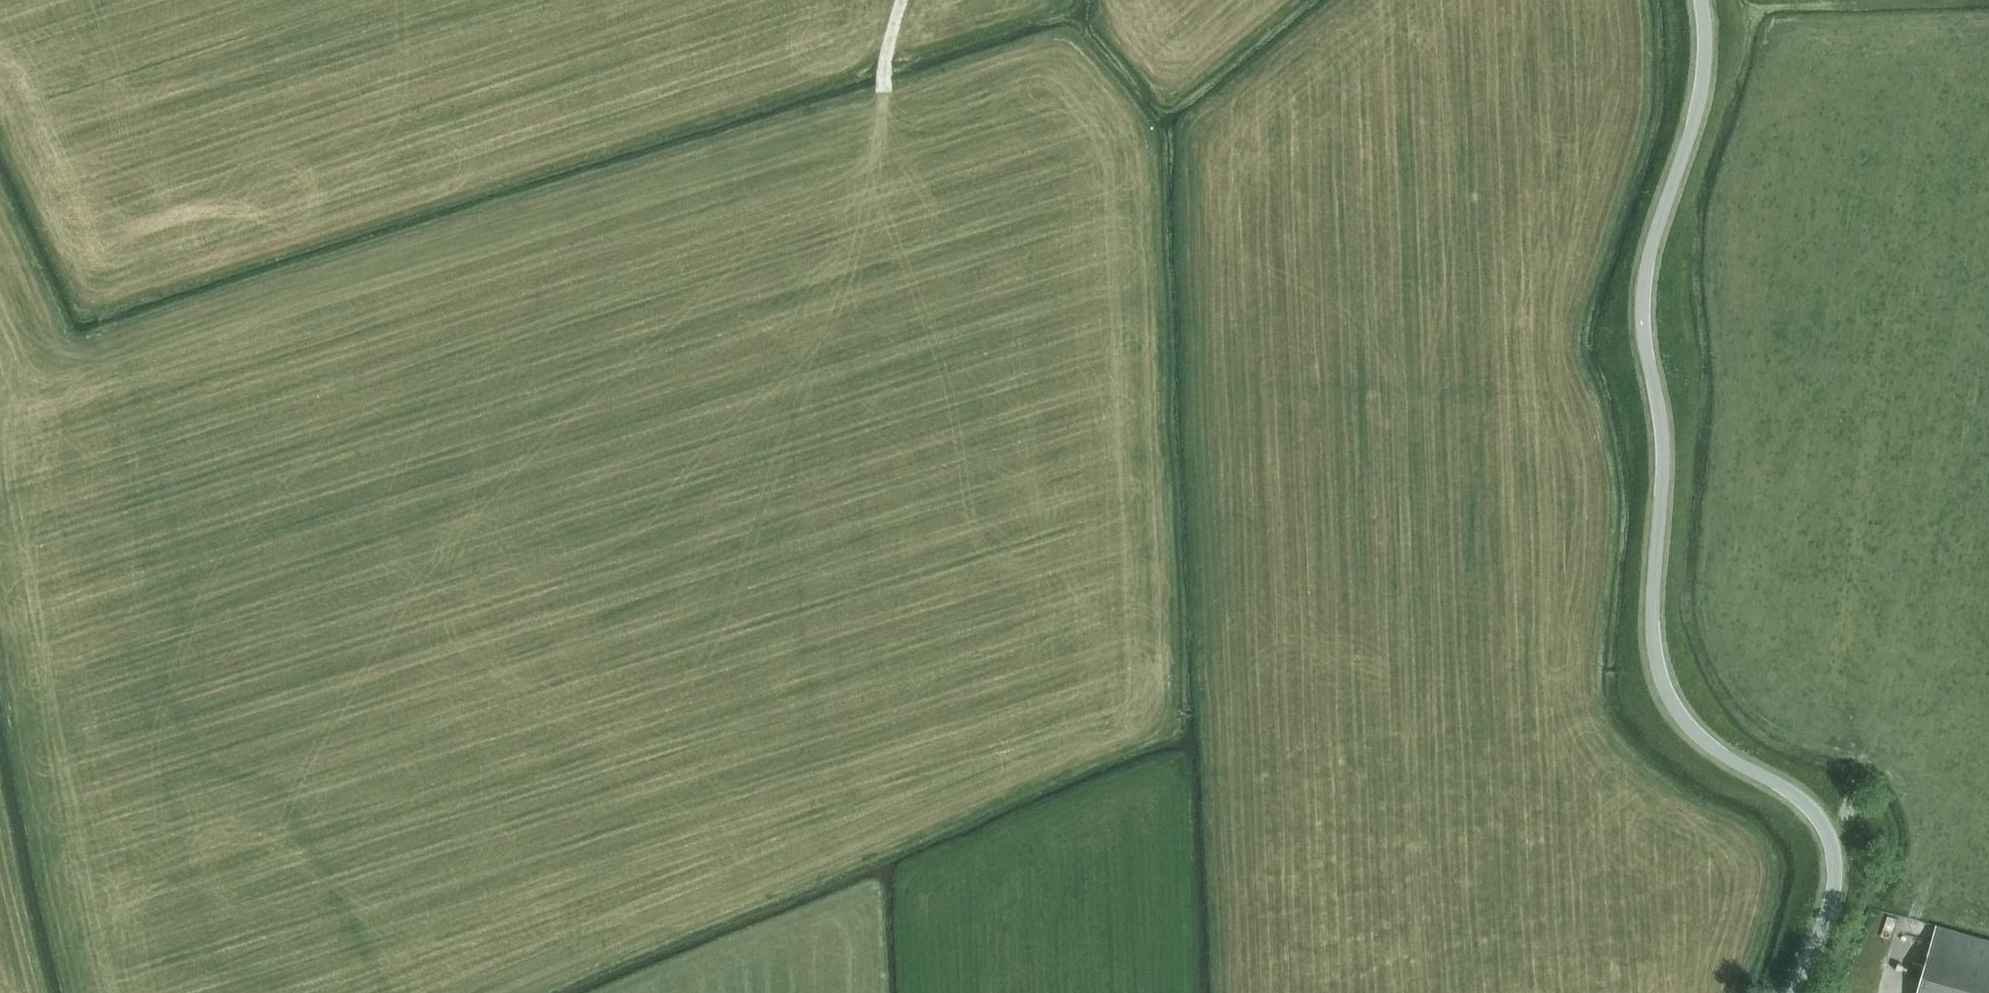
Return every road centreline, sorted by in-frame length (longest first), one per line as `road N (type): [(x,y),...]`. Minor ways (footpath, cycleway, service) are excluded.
road 1 (unclassified): [(1798,992),(1837,887),(1831,836),(1801,797),(1728,757),(1688,724),(1666,690),(1656,649),(1665,451),(1641,310),(1648,255),(1698,106),(1702,0)]

